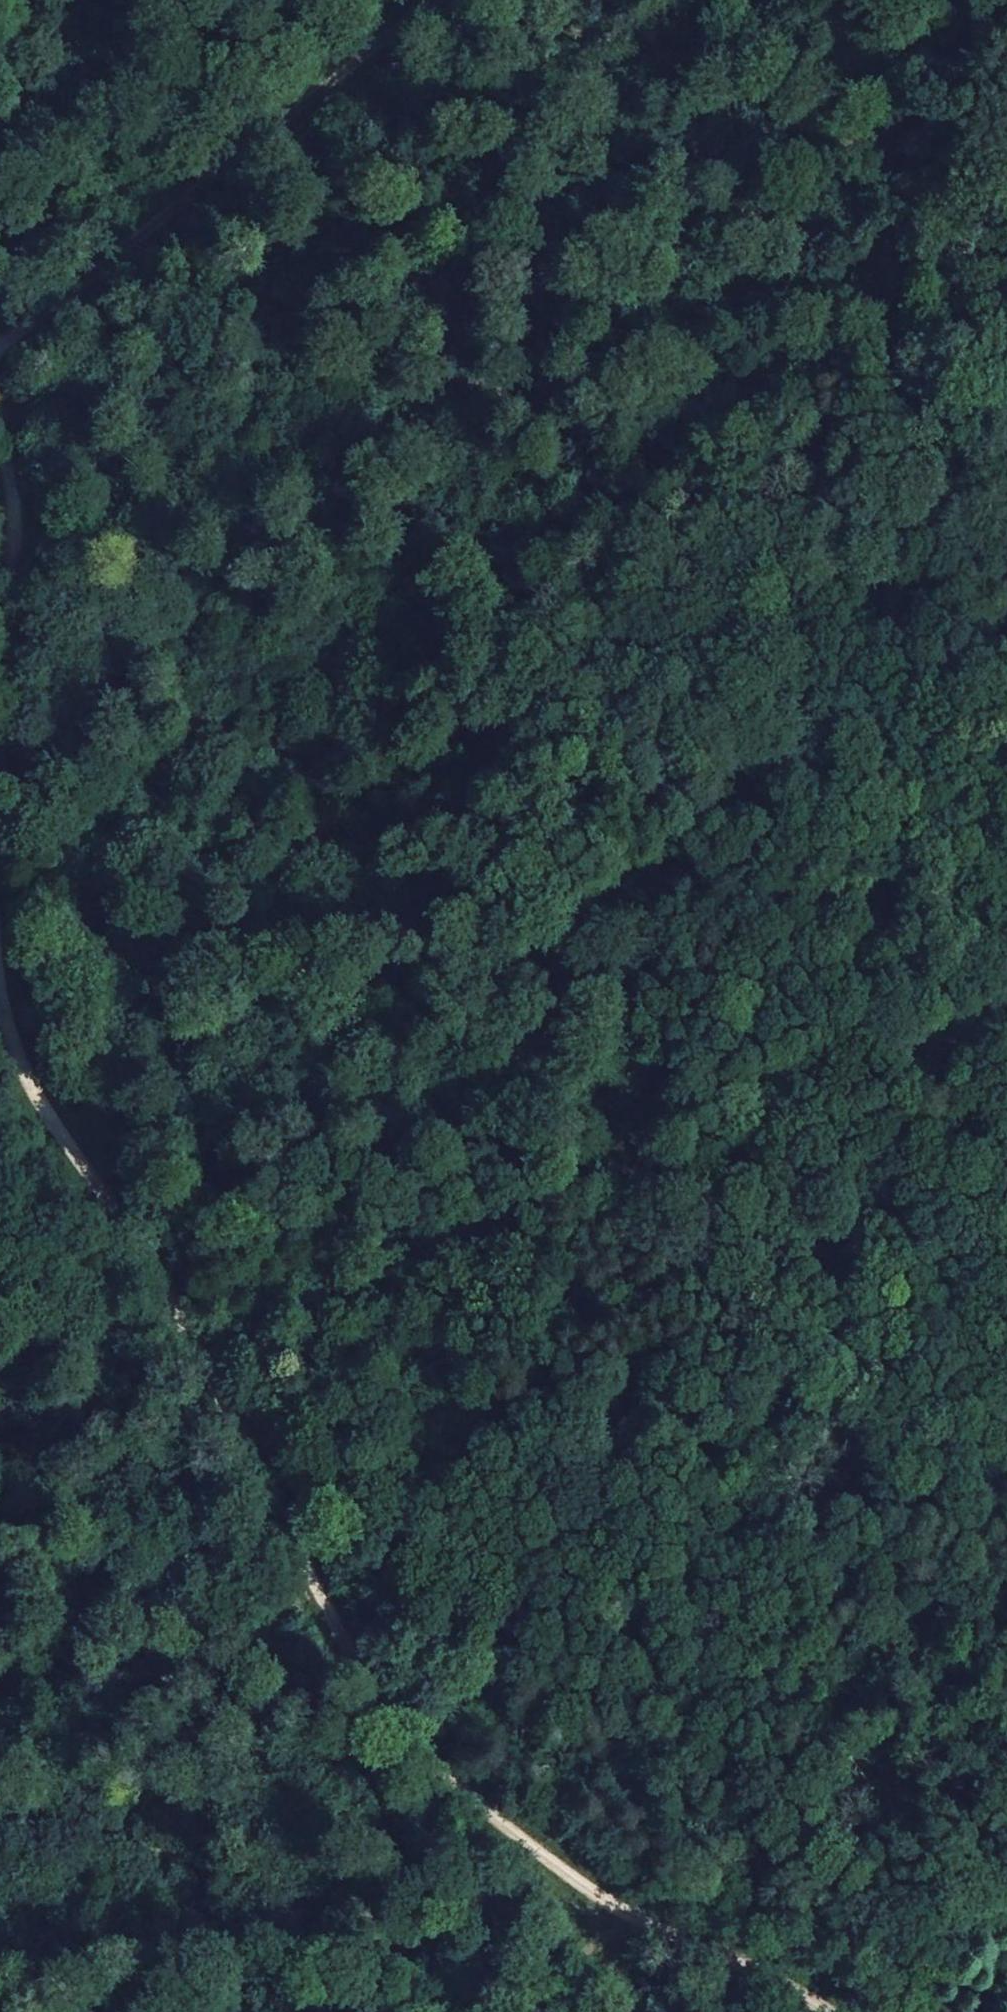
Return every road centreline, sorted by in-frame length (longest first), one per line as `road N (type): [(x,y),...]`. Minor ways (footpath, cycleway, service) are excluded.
road 1 (track): [(0,1003),(52,1125),(176,1293),(298,1541),(411,1735),(606,1908)]
road 2 (track): [(0,384),(51,347),(105,262),(318,102),(427,0)]
road 3 (track): [(0,429),(22,579),(0,780)]
road 4 (track): [(606,1908),(786,1983),(823,2011)]

